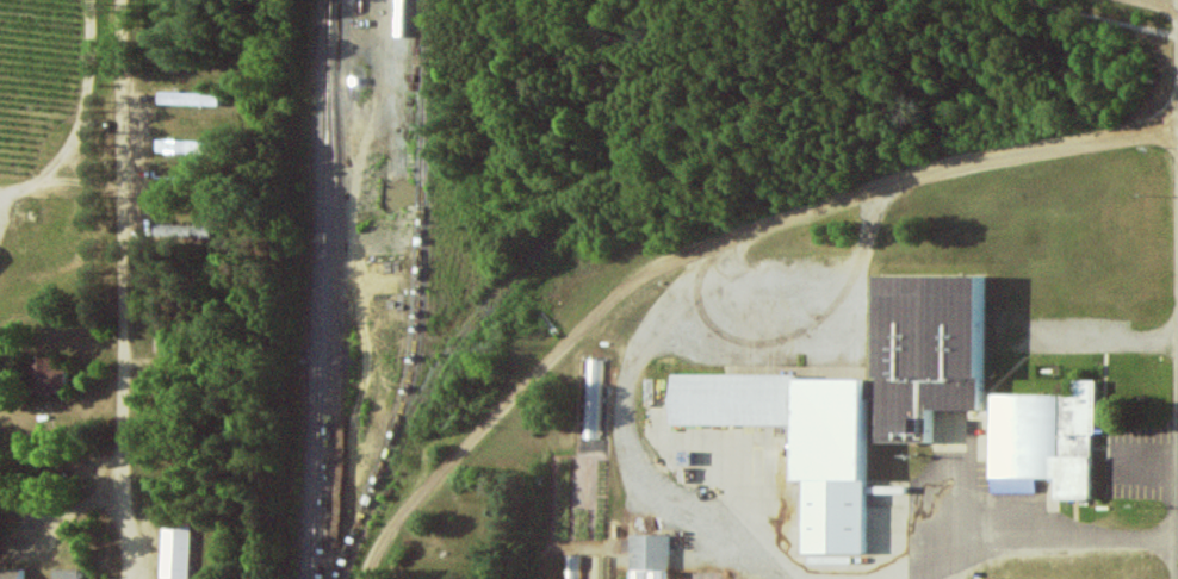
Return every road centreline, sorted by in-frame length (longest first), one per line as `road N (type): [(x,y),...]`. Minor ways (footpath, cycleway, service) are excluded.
road 1 (residential): [(1177,129),(1130,131),(835,191),(668,253),(593,313),(430,481),(386,542),(374,575)]
road 2 (residential): [(108,510),(124,468),(67,469),(23,493),(31,519),(70,537),(89,537),(108,510)]

